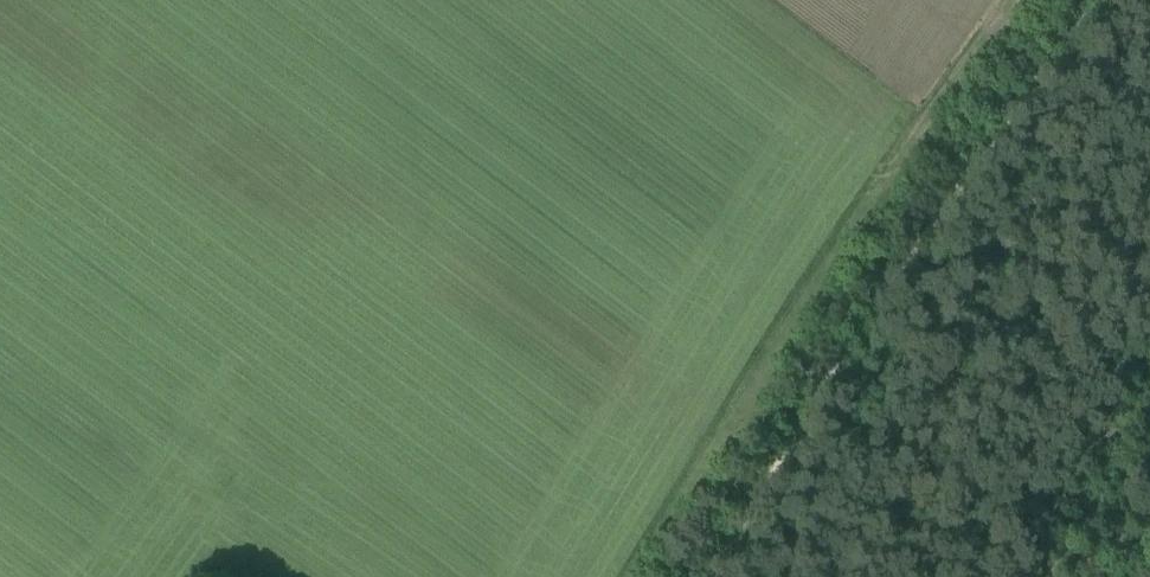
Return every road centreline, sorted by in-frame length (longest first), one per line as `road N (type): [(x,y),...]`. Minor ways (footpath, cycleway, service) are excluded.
road 1 (track): [(1016,0),(710,456),(639,576)]

